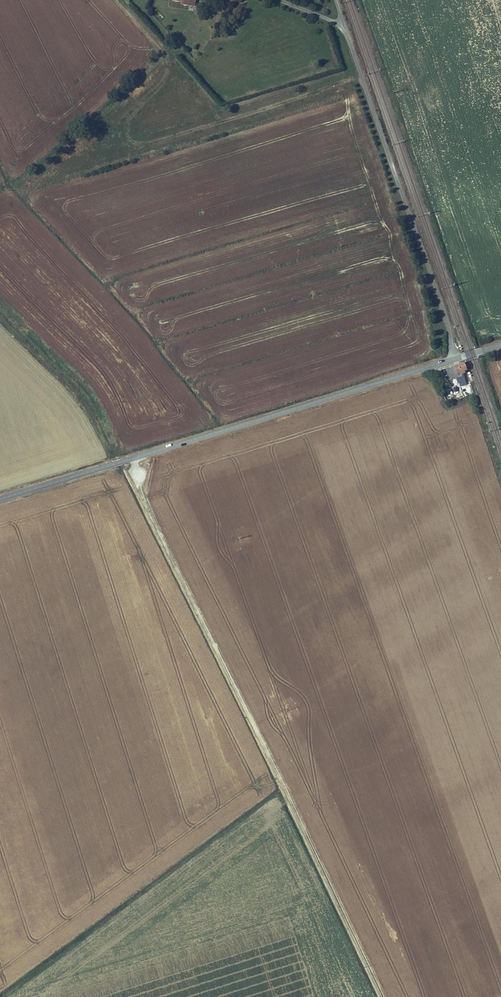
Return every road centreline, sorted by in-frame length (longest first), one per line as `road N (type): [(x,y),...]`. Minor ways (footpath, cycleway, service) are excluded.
road 1 (track): [(134,458),(140,494),(383,996)]
road 2 (tertiary): [(0,499),(500,345)]

